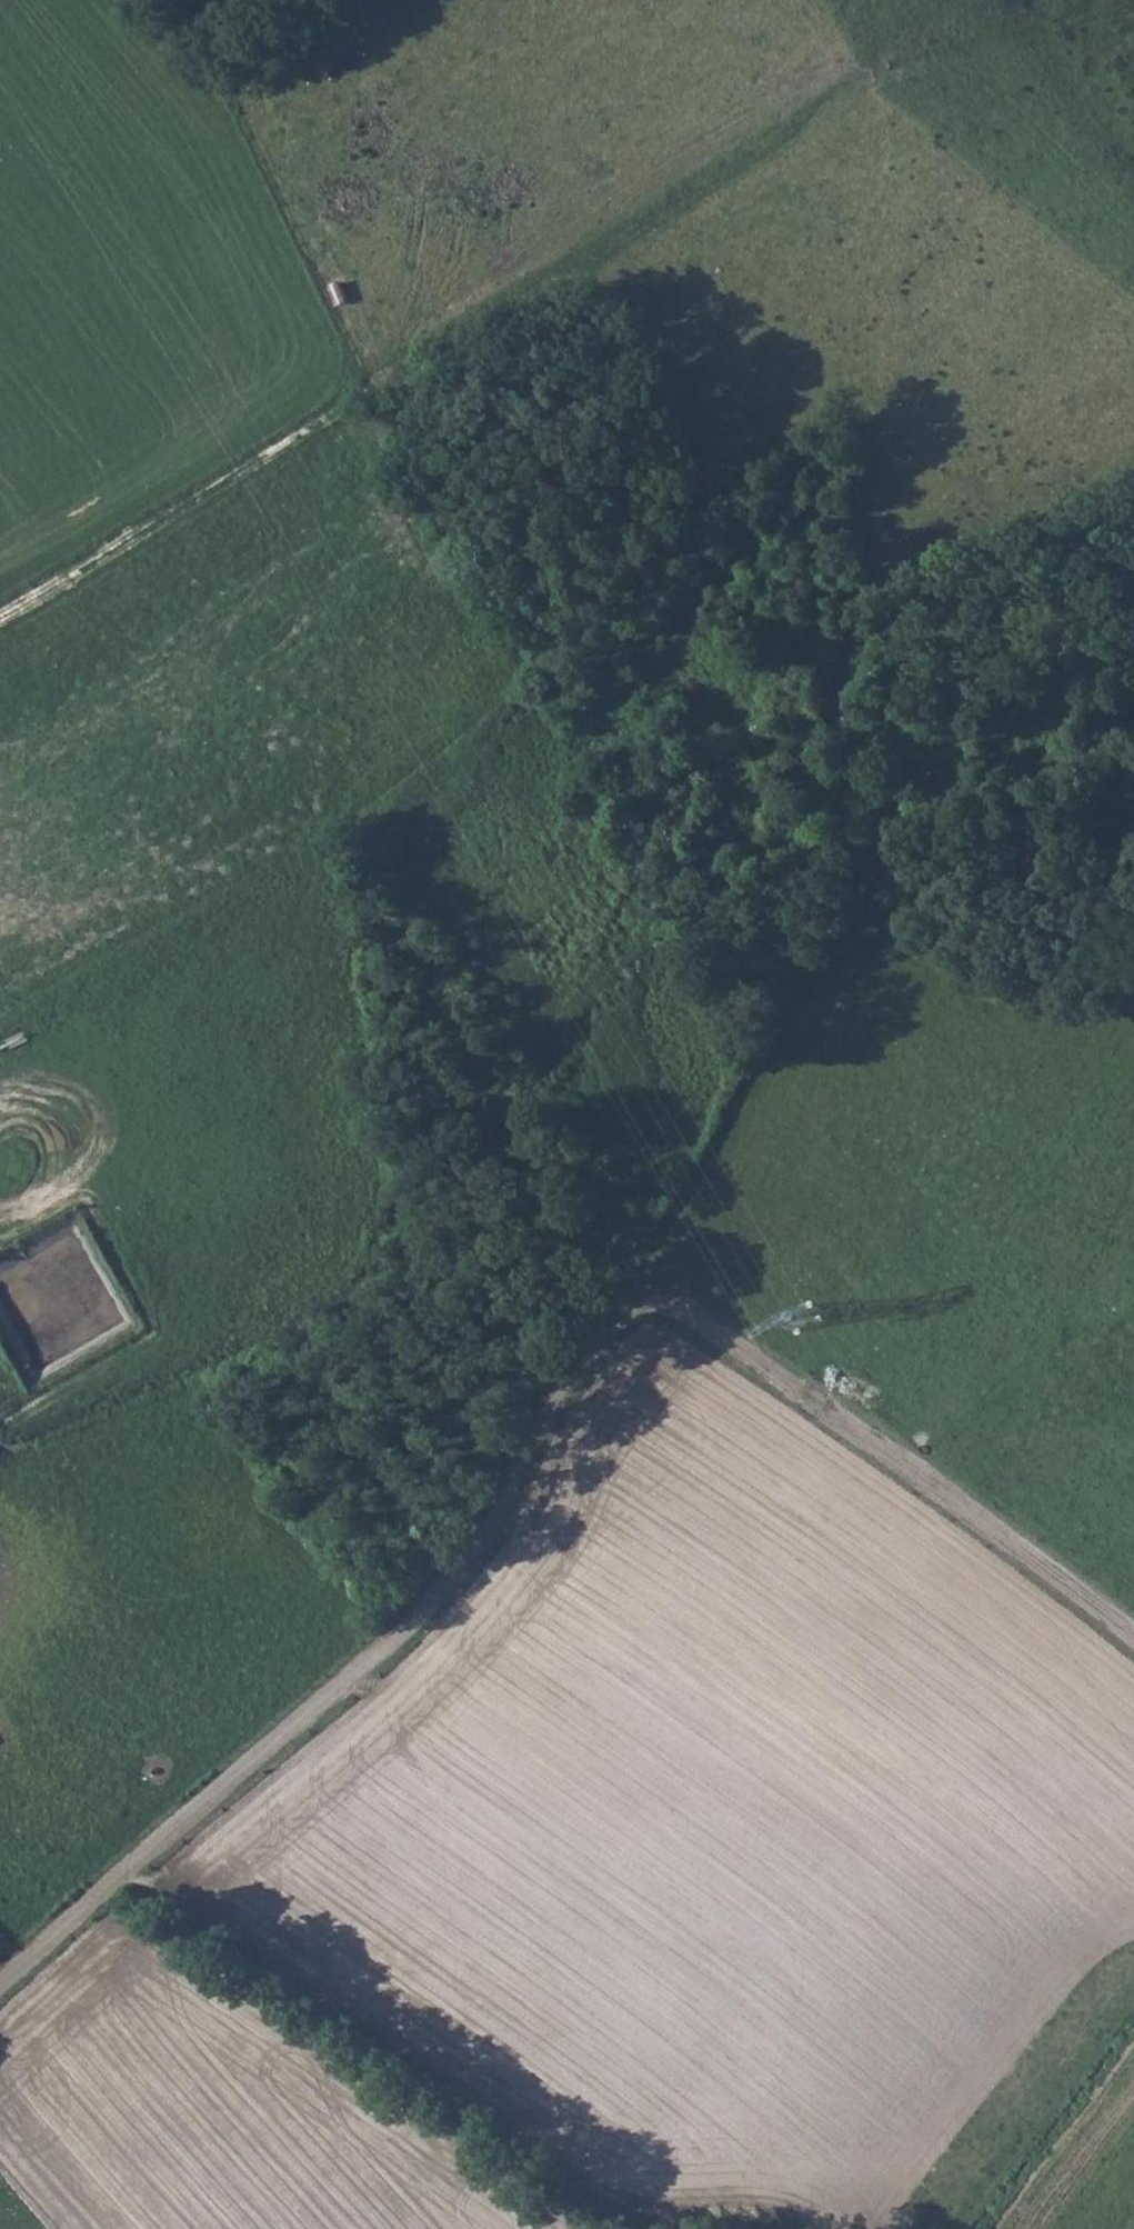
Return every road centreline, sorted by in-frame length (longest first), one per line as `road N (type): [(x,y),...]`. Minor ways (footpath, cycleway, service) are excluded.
road 1 (track): [(0,1988),(420,1627),(497,1540),(646,1313)]

